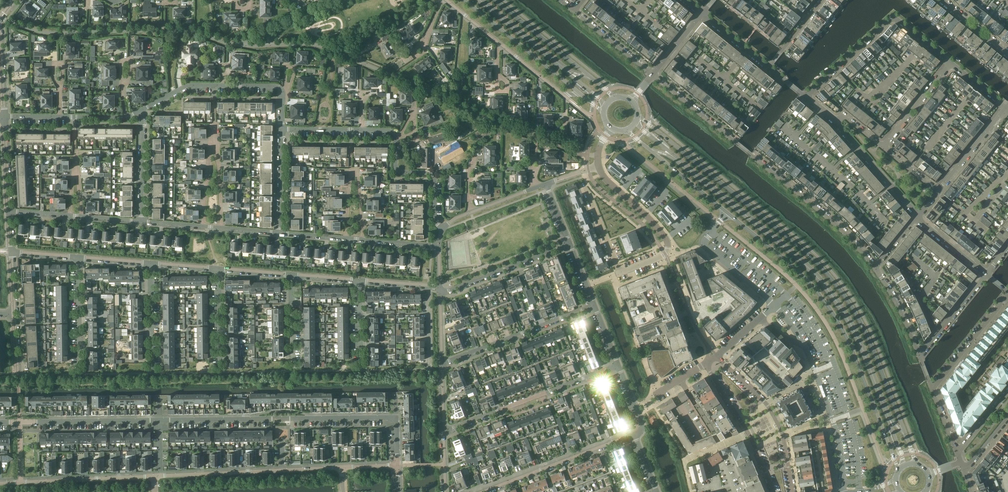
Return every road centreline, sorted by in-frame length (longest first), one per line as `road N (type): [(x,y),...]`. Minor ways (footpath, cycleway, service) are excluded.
road 1 (secondary): [(917,463),(863,326),(829,276),(638,115)]
road 2 (secondary): [(727,213),(804,277),(834,314),(898,470)]
road 3 (residential): [(878,266),(825,213),(651,78)]
road 4 (residential): [(160,420),(398,418),(397,465)]
road 5 (residential): [(598,156),(484,118),(360,61)]
road 6 (residential): [(586,186),(620,272),(665,254),(666,239),(599,165)]
road 7 (residential): [(806,97),(894,18),(950,65)]
road 8 (residential): [(618,365),(443,431)]
road 9 (residential): [(442,364),(595,306)]
road 10 (unclassified): [(793,491),(769,407),(717,356)]
road 11 (residential): [(0,422),(160,420)]
road 12 (residential): [(486,491),(634,434)]
road 13 (secondary): [(615,97),(496,0)]
road 14 (residential): [(0,485),(153,478)]
road 15 (secondary): [(467,0),(583,95)]
road 16 (residential): [(363,240),(359,170),(350,170),(344,238)]
road 17 (unclassified): [(706,364),(774,491)]
road 18 (residential): [(571,245),(440,293)]
road 19 (secondary): [(627,130),(727,213)]
road 20 (residential): [(918,218),(834,125)]
road 21 (residential): [(443,229),(434,219),(433,175),(397,170),(398,139)]
road 22 (residential): [(161,477),(283,471)]
road 23 (residential): [(931,388),(1007,296)]

